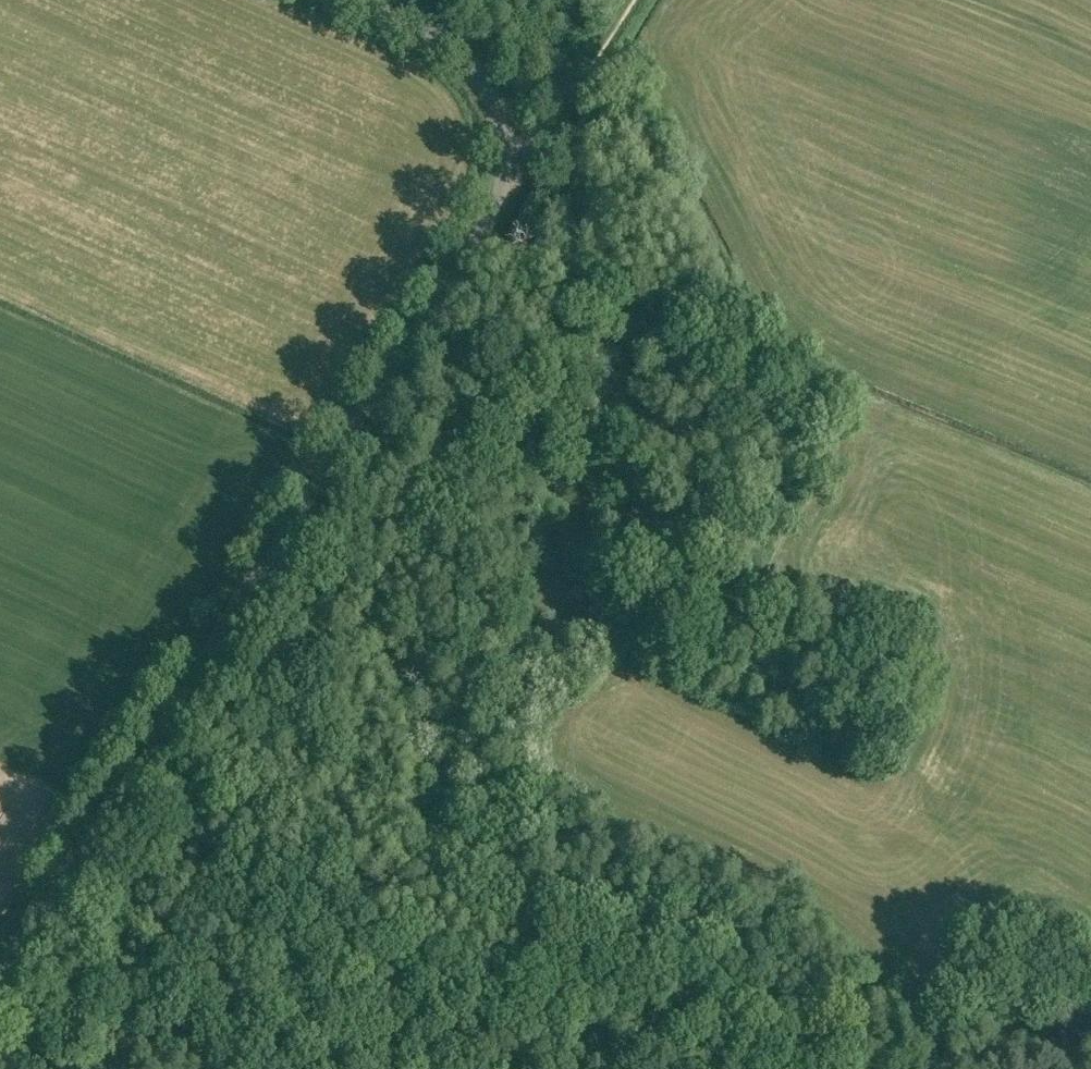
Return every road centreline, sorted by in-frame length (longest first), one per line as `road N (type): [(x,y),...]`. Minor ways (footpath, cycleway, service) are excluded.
road 1 (unclassified): [(0,978),(496,193),(498,153),(473,75),(434,38),(358,0)]

